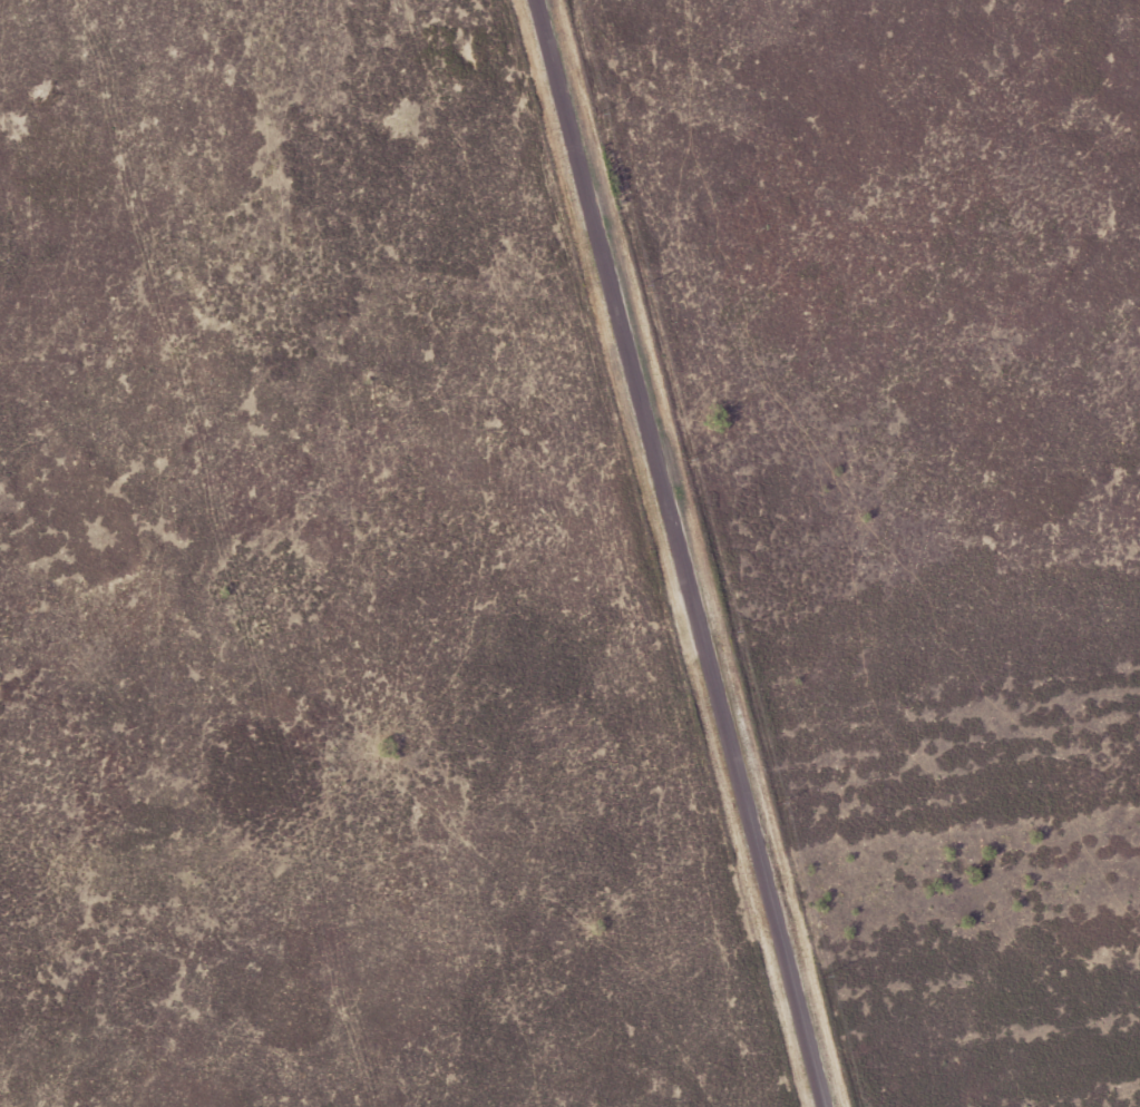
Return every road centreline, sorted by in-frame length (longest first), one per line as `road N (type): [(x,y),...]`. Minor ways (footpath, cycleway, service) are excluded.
road 1 (tertiary): [(803,1106),(675,625),(596,271),(579,254),(517,0)]

